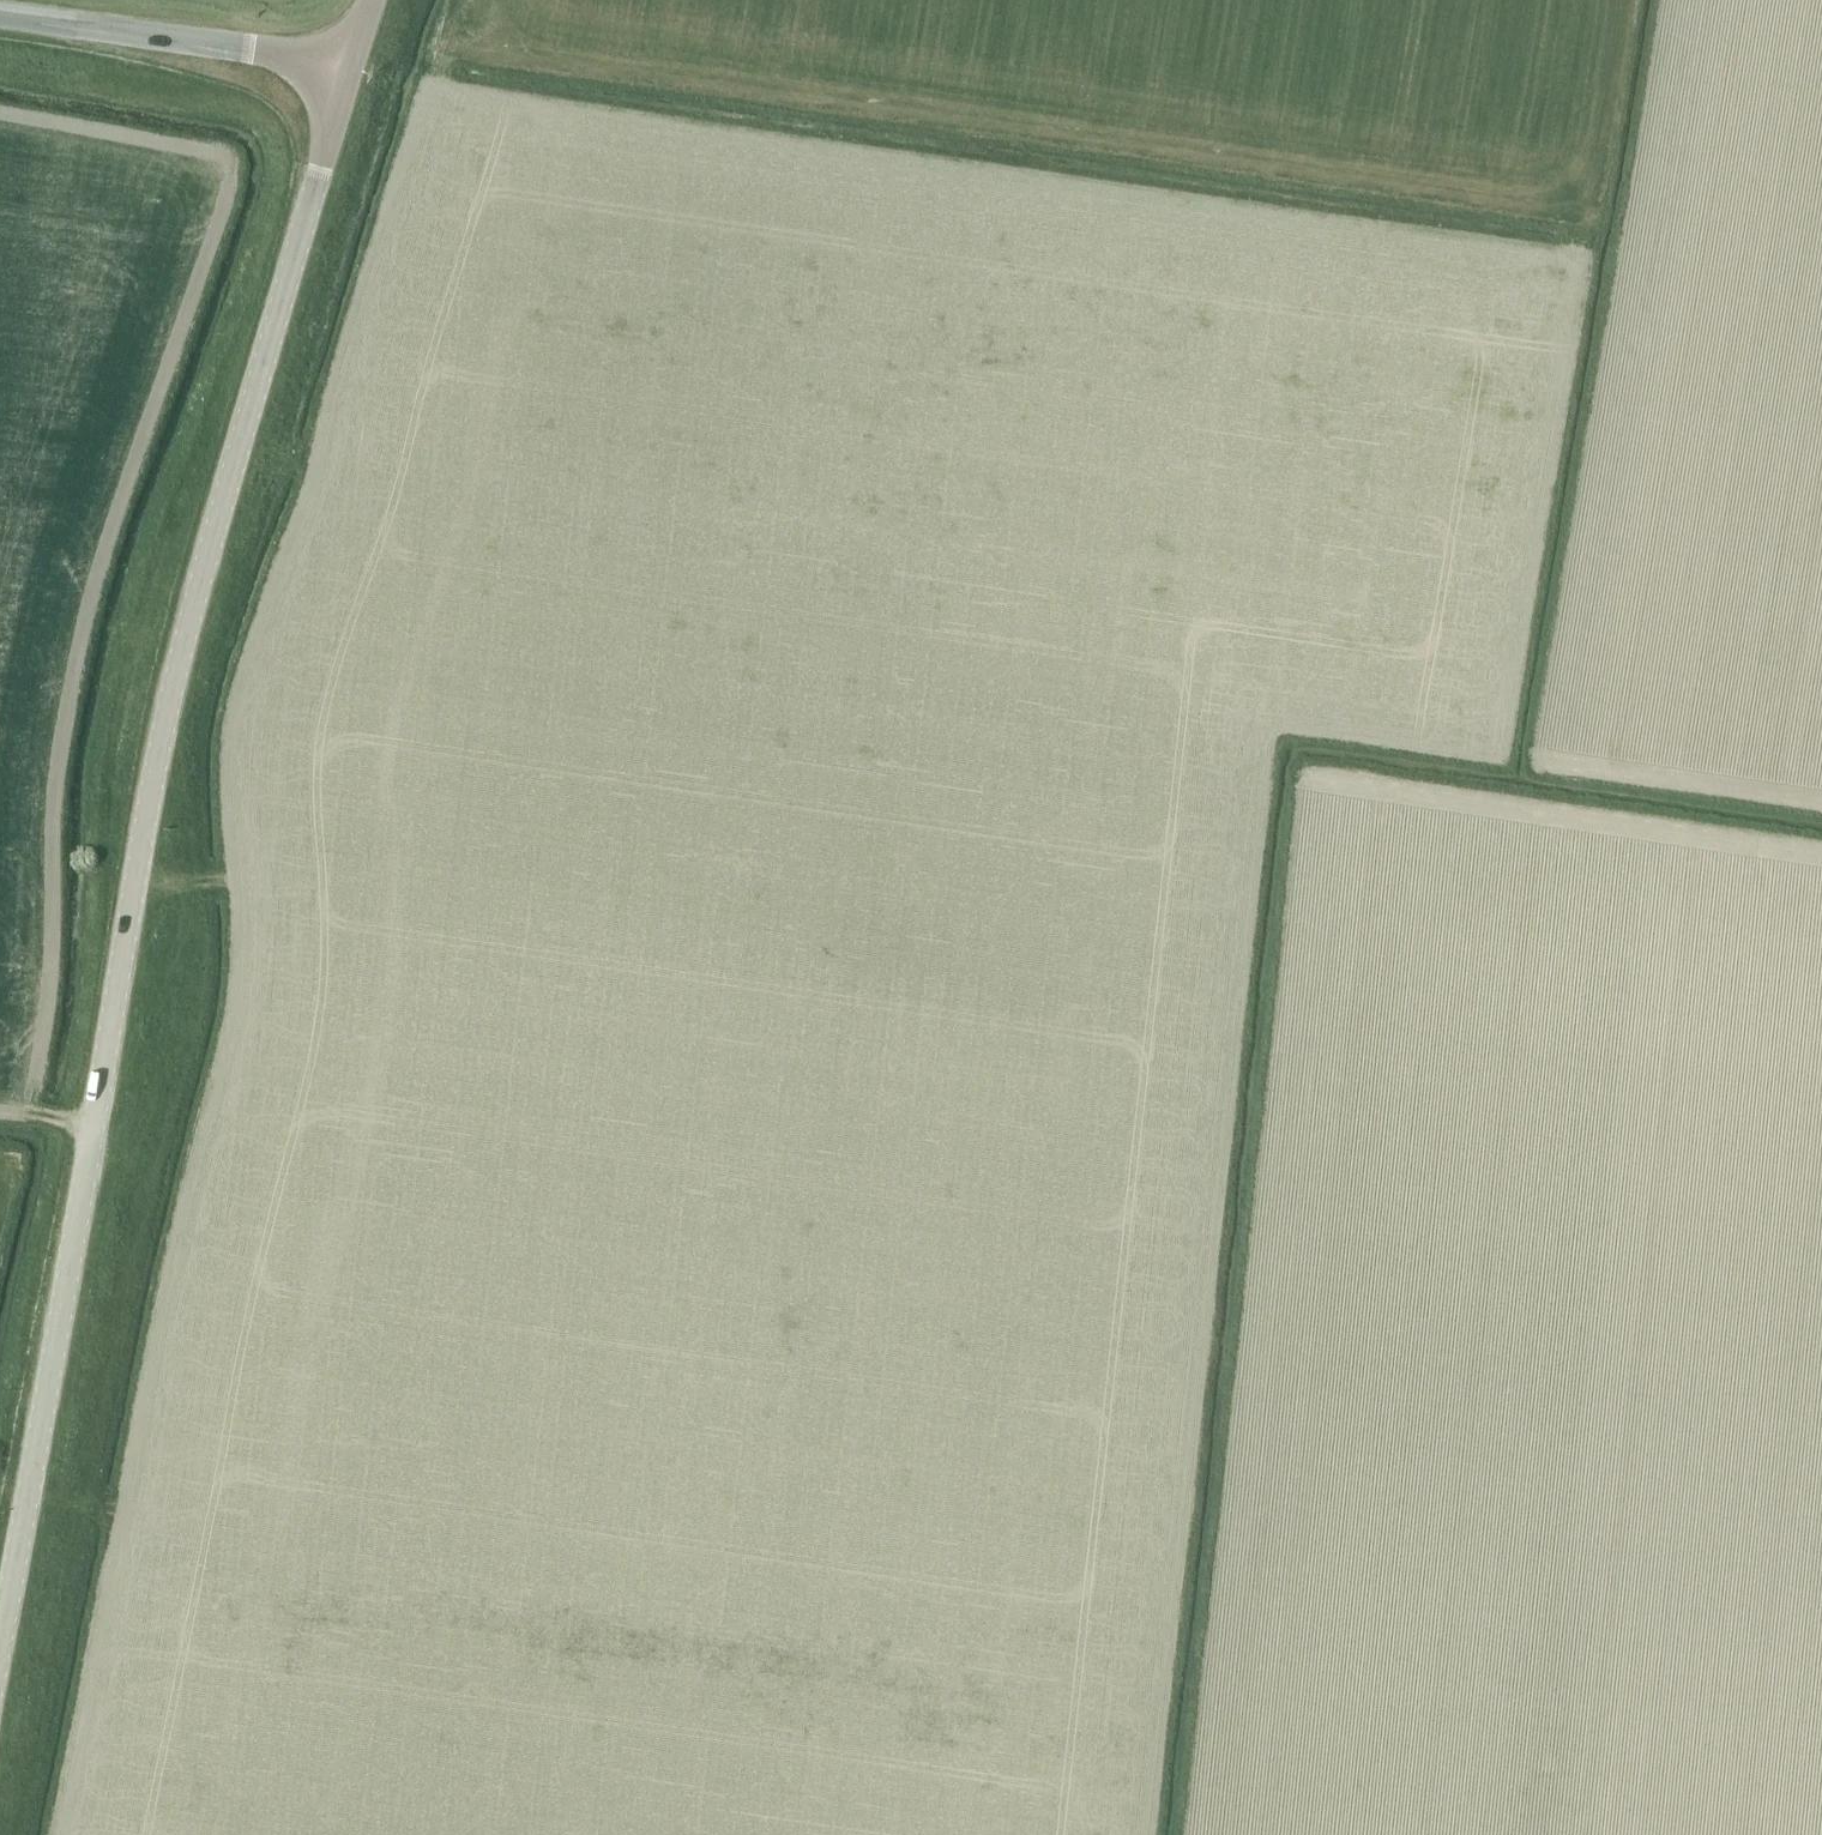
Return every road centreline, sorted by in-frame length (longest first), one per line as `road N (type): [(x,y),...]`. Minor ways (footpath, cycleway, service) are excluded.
road 1 (secondary): [(0,1635),(156,761),(199,588),(349,79)]
road 2 (tertiary): [(349,79),(0,17)]

